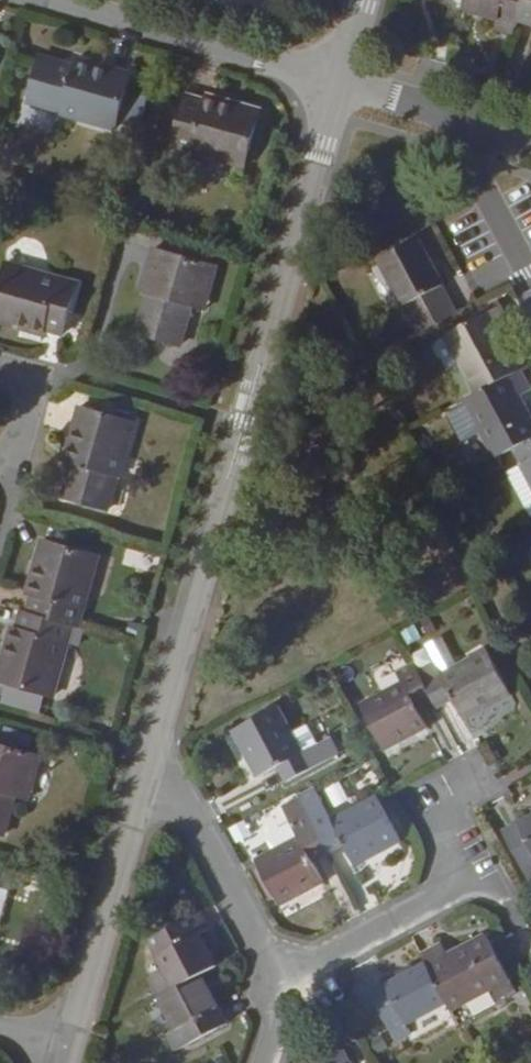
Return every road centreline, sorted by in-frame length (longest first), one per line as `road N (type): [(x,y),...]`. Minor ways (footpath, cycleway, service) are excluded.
road 1 (residential): [(137,781),(336,85)]
road 2 (residential): [(281,977),(423,905),(448,878),(443,803),(490,786)]
road 3 (residential): [(54,0),(336,85)]
road 4 (residential): [(60,1051),(137,781)]
road 5 (residential): [(281,977),(177,789),(137,781)]
road 6 (residential): [(336,85),(493,135)]
road 7 (residential): [(530,281),(487,201),(493,135)]
road 8 (residential): [(19,472),(38,375),(0,365)]

